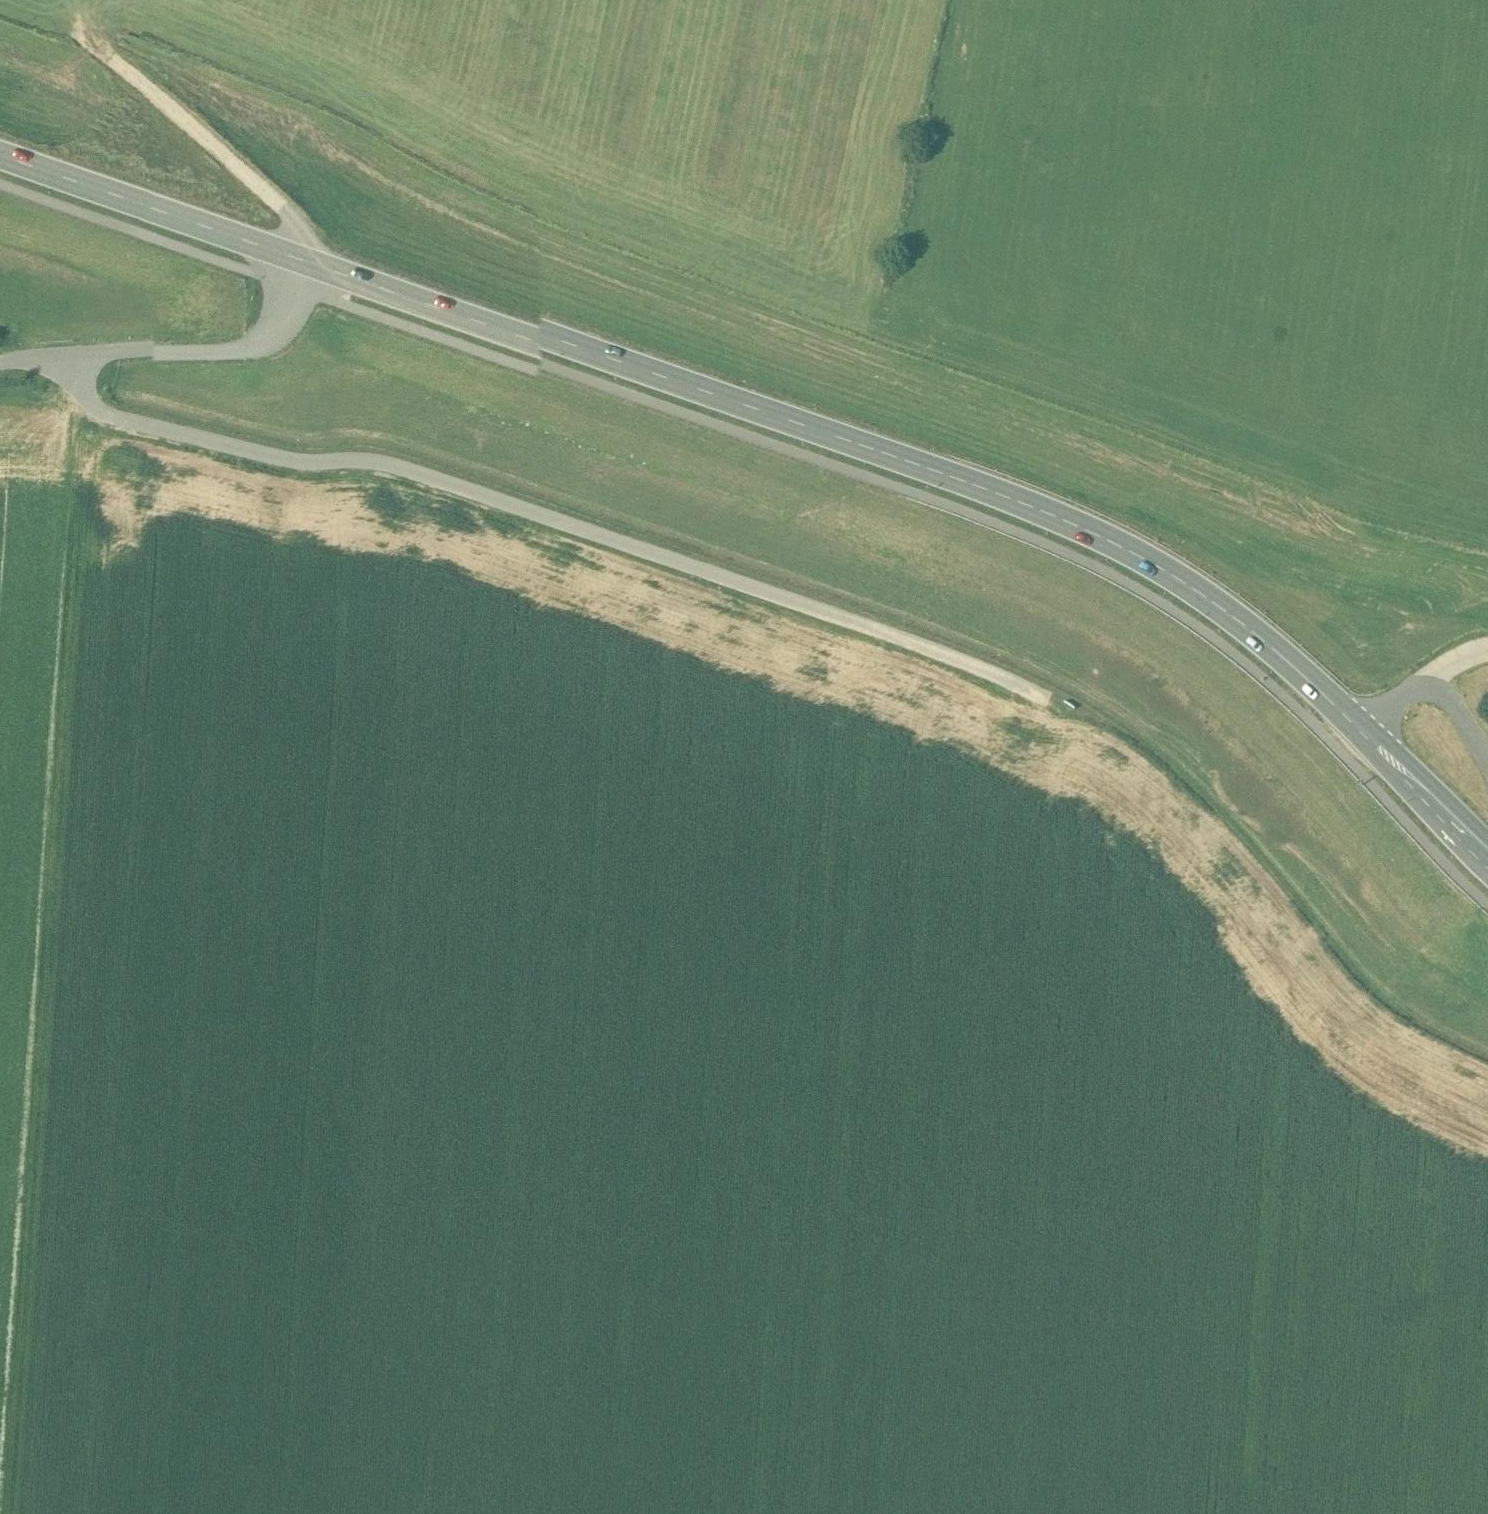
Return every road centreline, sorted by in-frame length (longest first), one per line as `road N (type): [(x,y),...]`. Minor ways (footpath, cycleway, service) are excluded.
road 1 (secondary): [(1487,857),(1279,653),(1215,607),(1059,520),(0,148)]
road 2 (track): [(1146,780),(1010,675),(712,571),(109,393),(63,349)]
road 3 (track): [(303,251),(288,207),(111,63)]

